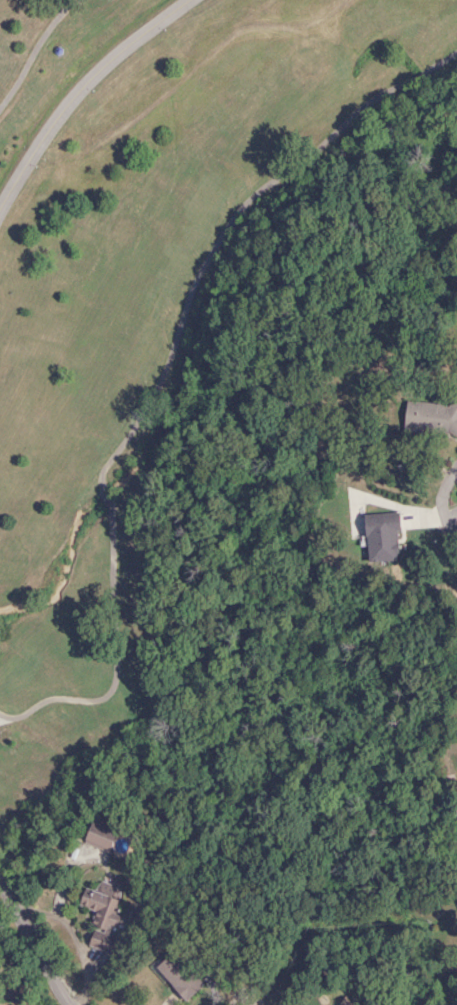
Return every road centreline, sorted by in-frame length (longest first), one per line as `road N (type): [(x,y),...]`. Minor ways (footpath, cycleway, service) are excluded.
road 1 (residential): [(0,889),(65,1004)]

